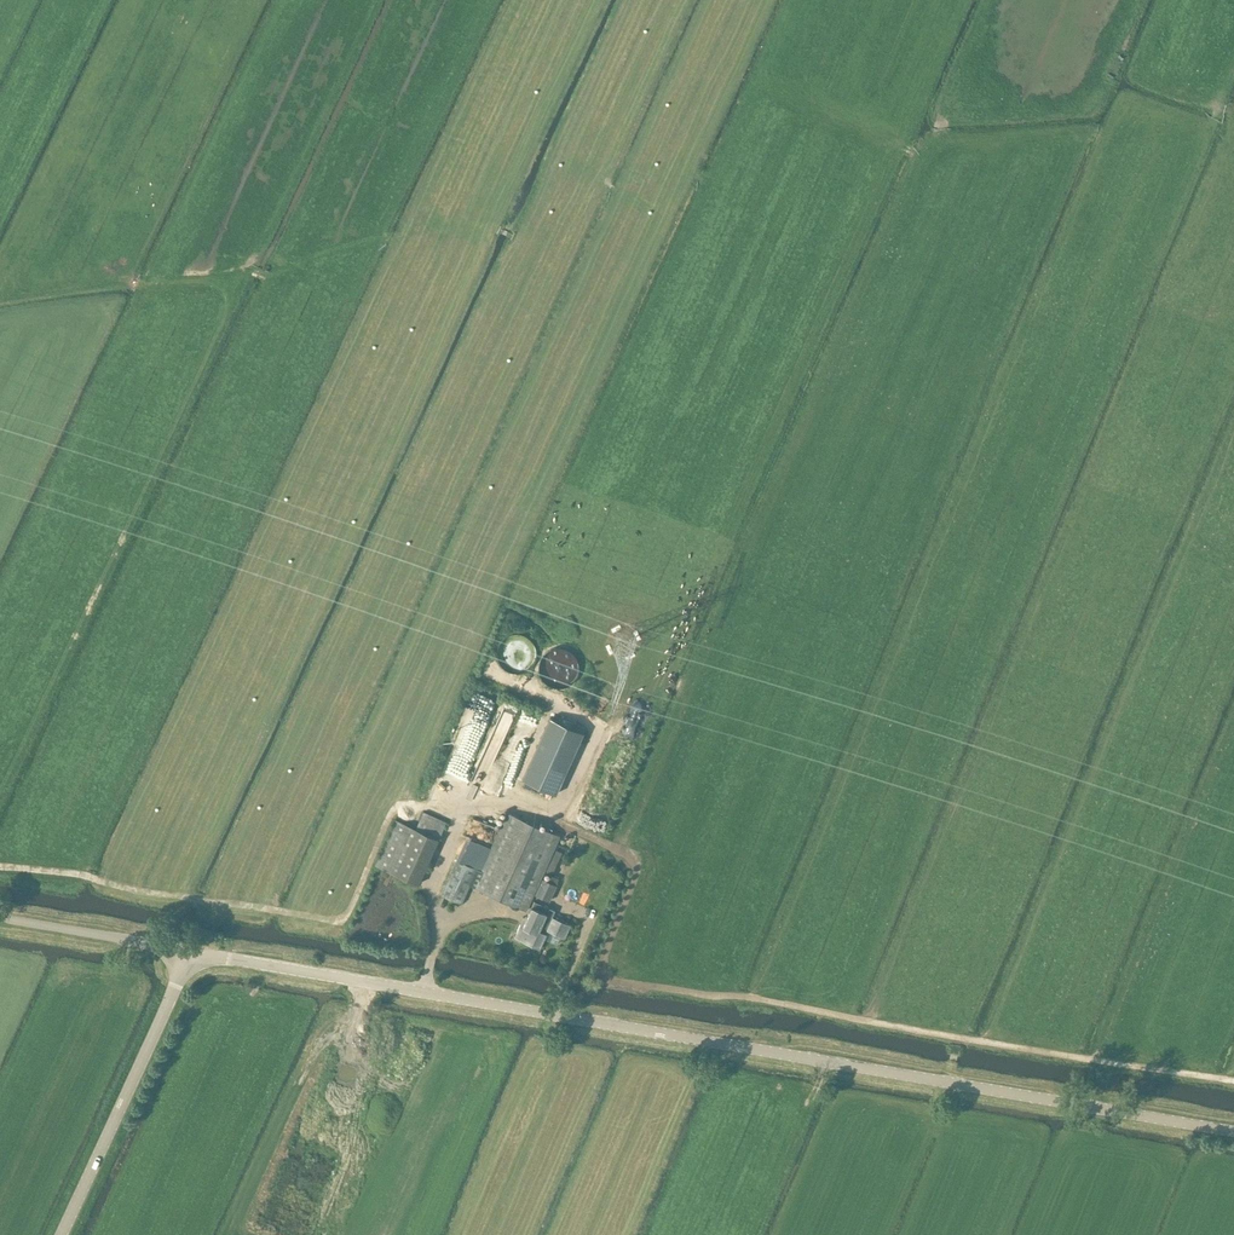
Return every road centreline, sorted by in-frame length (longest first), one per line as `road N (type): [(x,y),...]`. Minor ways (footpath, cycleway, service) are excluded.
road 1 (unclassified): [(1233,1131),(192,952)]
road 2 (unclassified): [(192,952),(61,1234)]
road 3 (unclassified): [(192,952),(0,918)]
road 4 (track): [(1233,139),(1159,314)]

